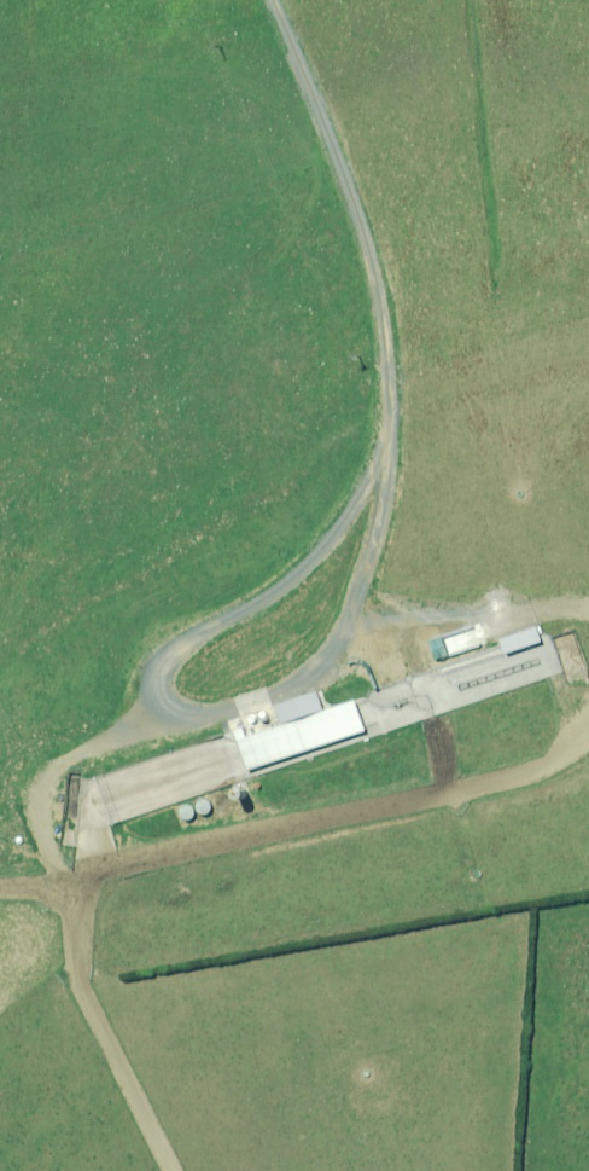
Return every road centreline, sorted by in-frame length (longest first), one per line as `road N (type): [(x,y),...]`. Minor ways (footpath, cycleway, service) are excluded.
road 1 (track): [(0,878),(64,881),(561,760),(588,730)]
road 2 (track): [(266,0),(338,178),(382,330),(380,440),(366,468)]
road 3 (track): [(150,693),(182,713),(254,694),(314,664),(336,627),(356,564),(369,510),(366,468)]
road 4 (track): [(366,468),(300,554),(145,667),(150,693)]

